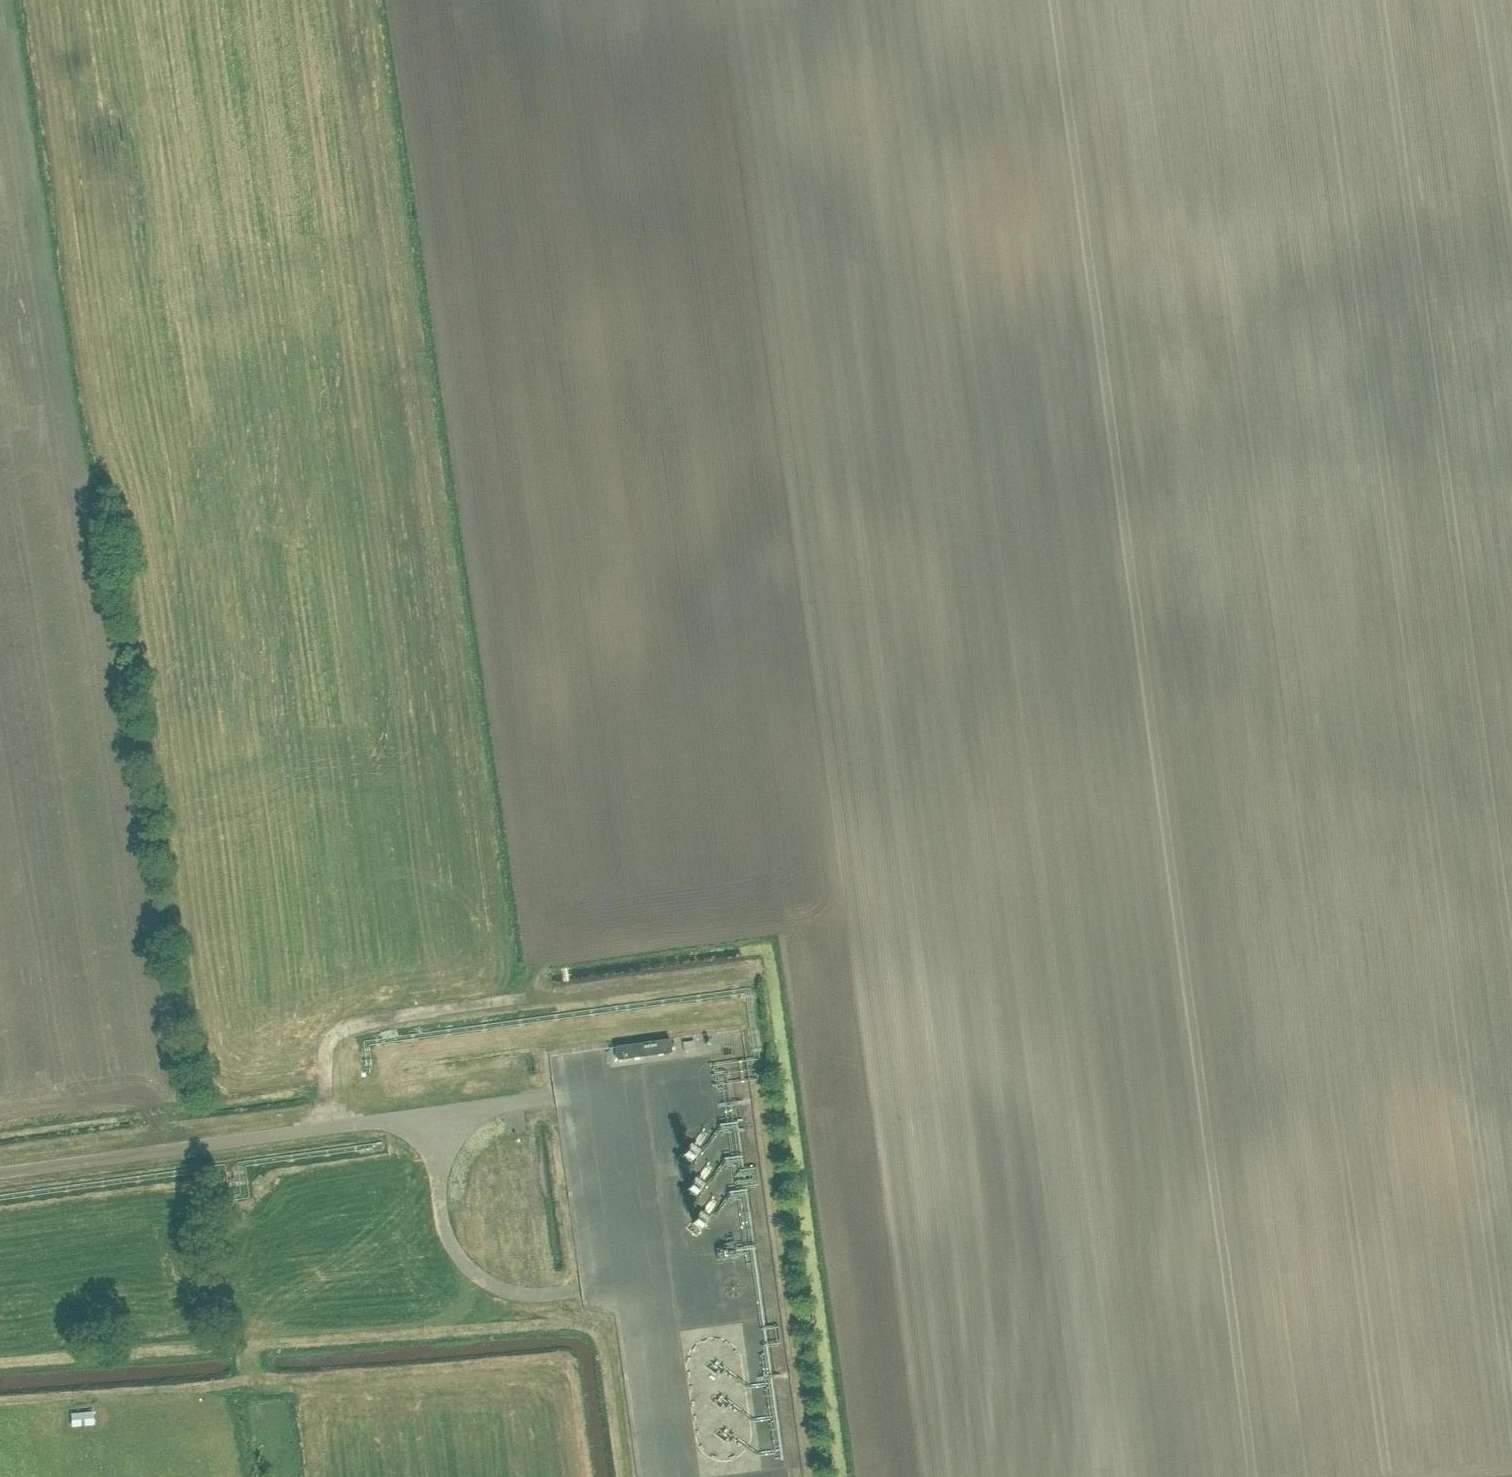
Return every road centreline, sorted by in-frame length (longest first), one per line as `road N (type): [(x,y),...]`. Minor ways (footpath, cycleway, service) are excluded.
road 1 (track): [(515,1001),(394,1016),(331,1036),(323,1053),(327,1130)]

